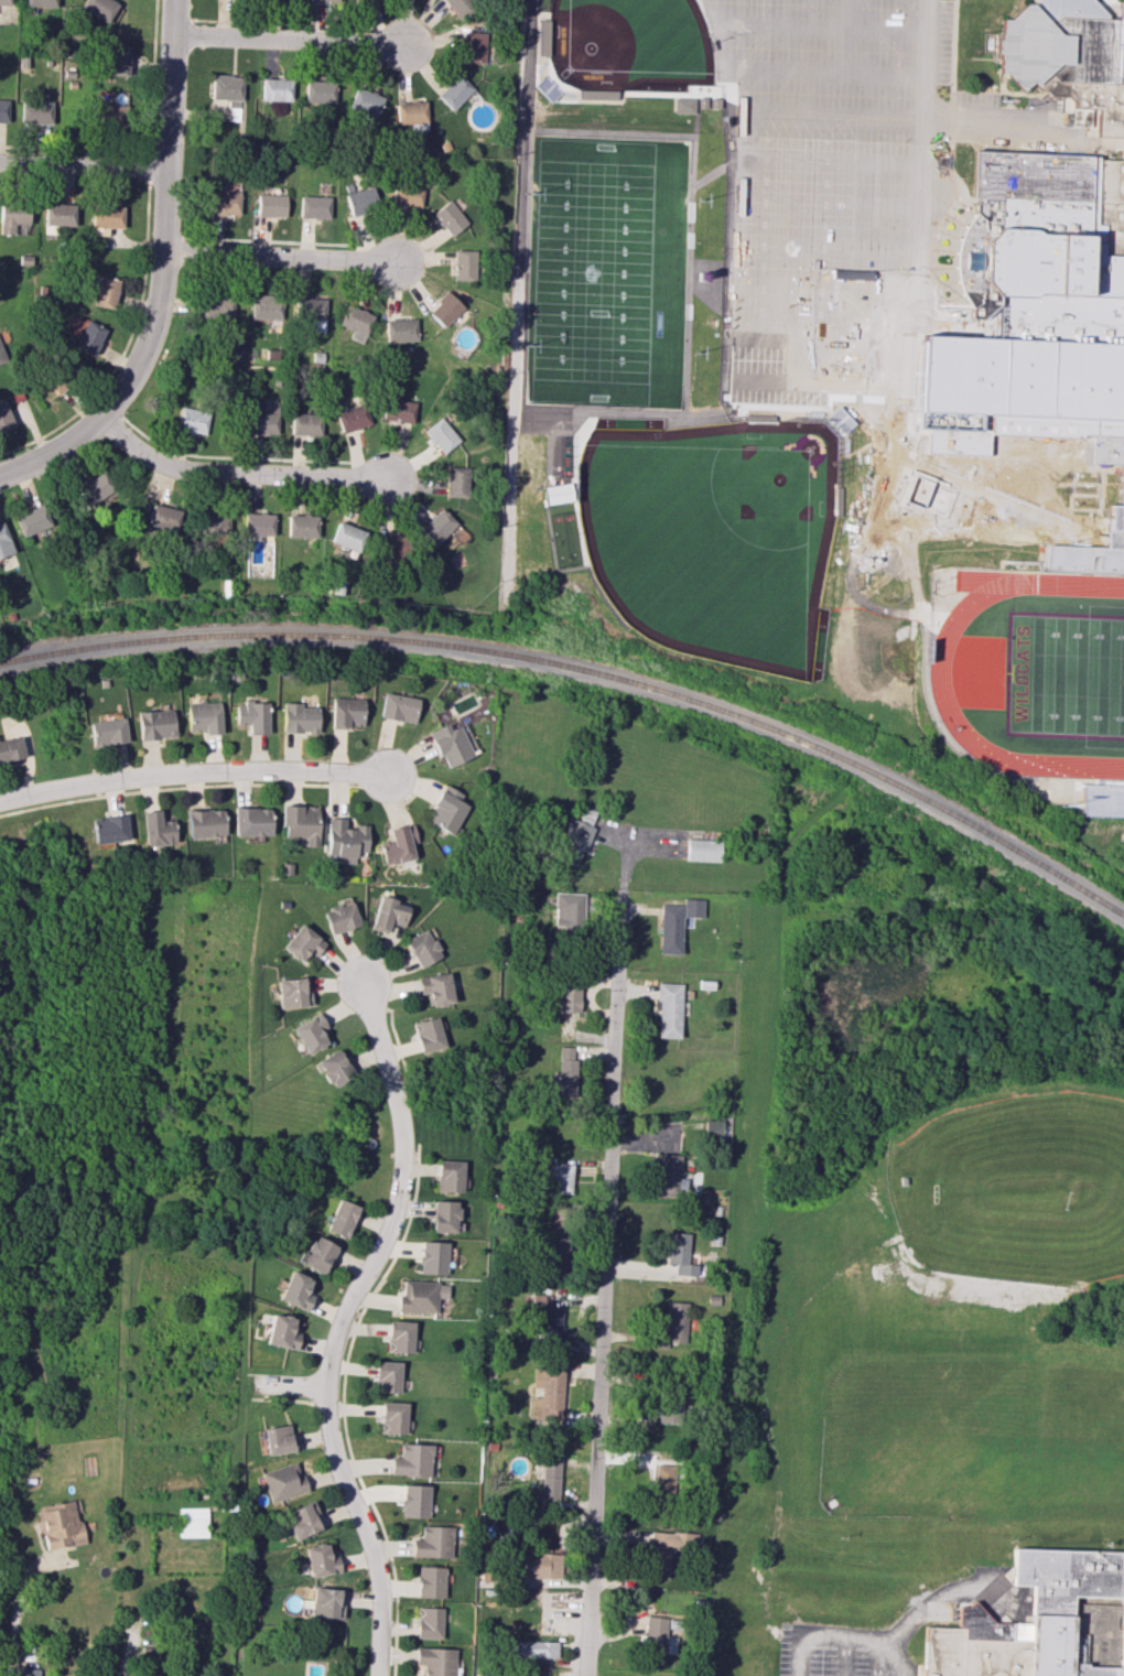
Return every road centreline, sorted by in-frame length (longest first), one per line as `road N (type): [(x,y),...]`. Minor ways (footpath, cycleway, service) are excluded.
road 1 (residential): [(585,1675),(622,901)]
road 2 (residential): [(366,984),(401,1114),(401,1180),(378,1256),(341,1327),(328,1388),(331,1438),(381,1574),(380,1675)]
road 3 (residential): [(393,775),(192,770),(0,798)]
road 4 (residential): [(386,478),(163,464),(98,415)]
road 5 (residential): [(98,415),(123,386),(153,318),(165,167)]
road 6 (residential): [(408,44),(171,34)]
road 7 (residential): [(398,263),(162,250)]
road 8 (residential): [(165,167),(172,0)]
road 9 (residential): [(0,161),(165,167)]

